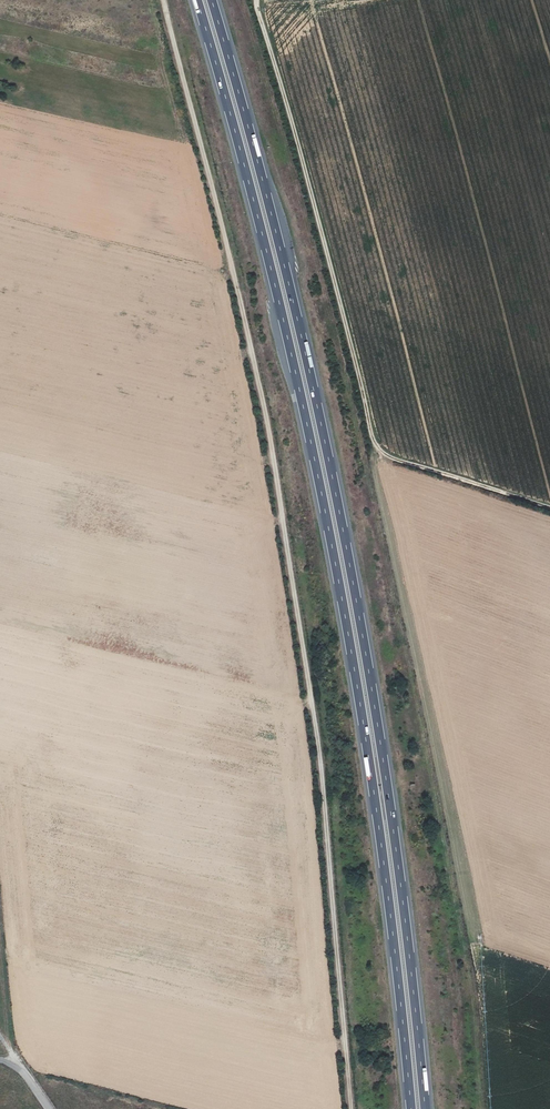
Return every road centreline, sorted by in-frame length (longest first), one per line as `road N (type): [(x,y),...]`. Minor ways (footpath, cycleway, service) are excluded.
road 1 (motorway): [(197,0),(264,243),(341,595),(384,863),(411,1108)]
road 2 (motorway): [(425,1108),(396,850),(353,584),(277,236),(212,0)]
road 3 (track): [(351,1108),(321,763),(264,410),(162,0)]
road 4 (track): [(549,507),(392,462),(375,446),(260,0)]

